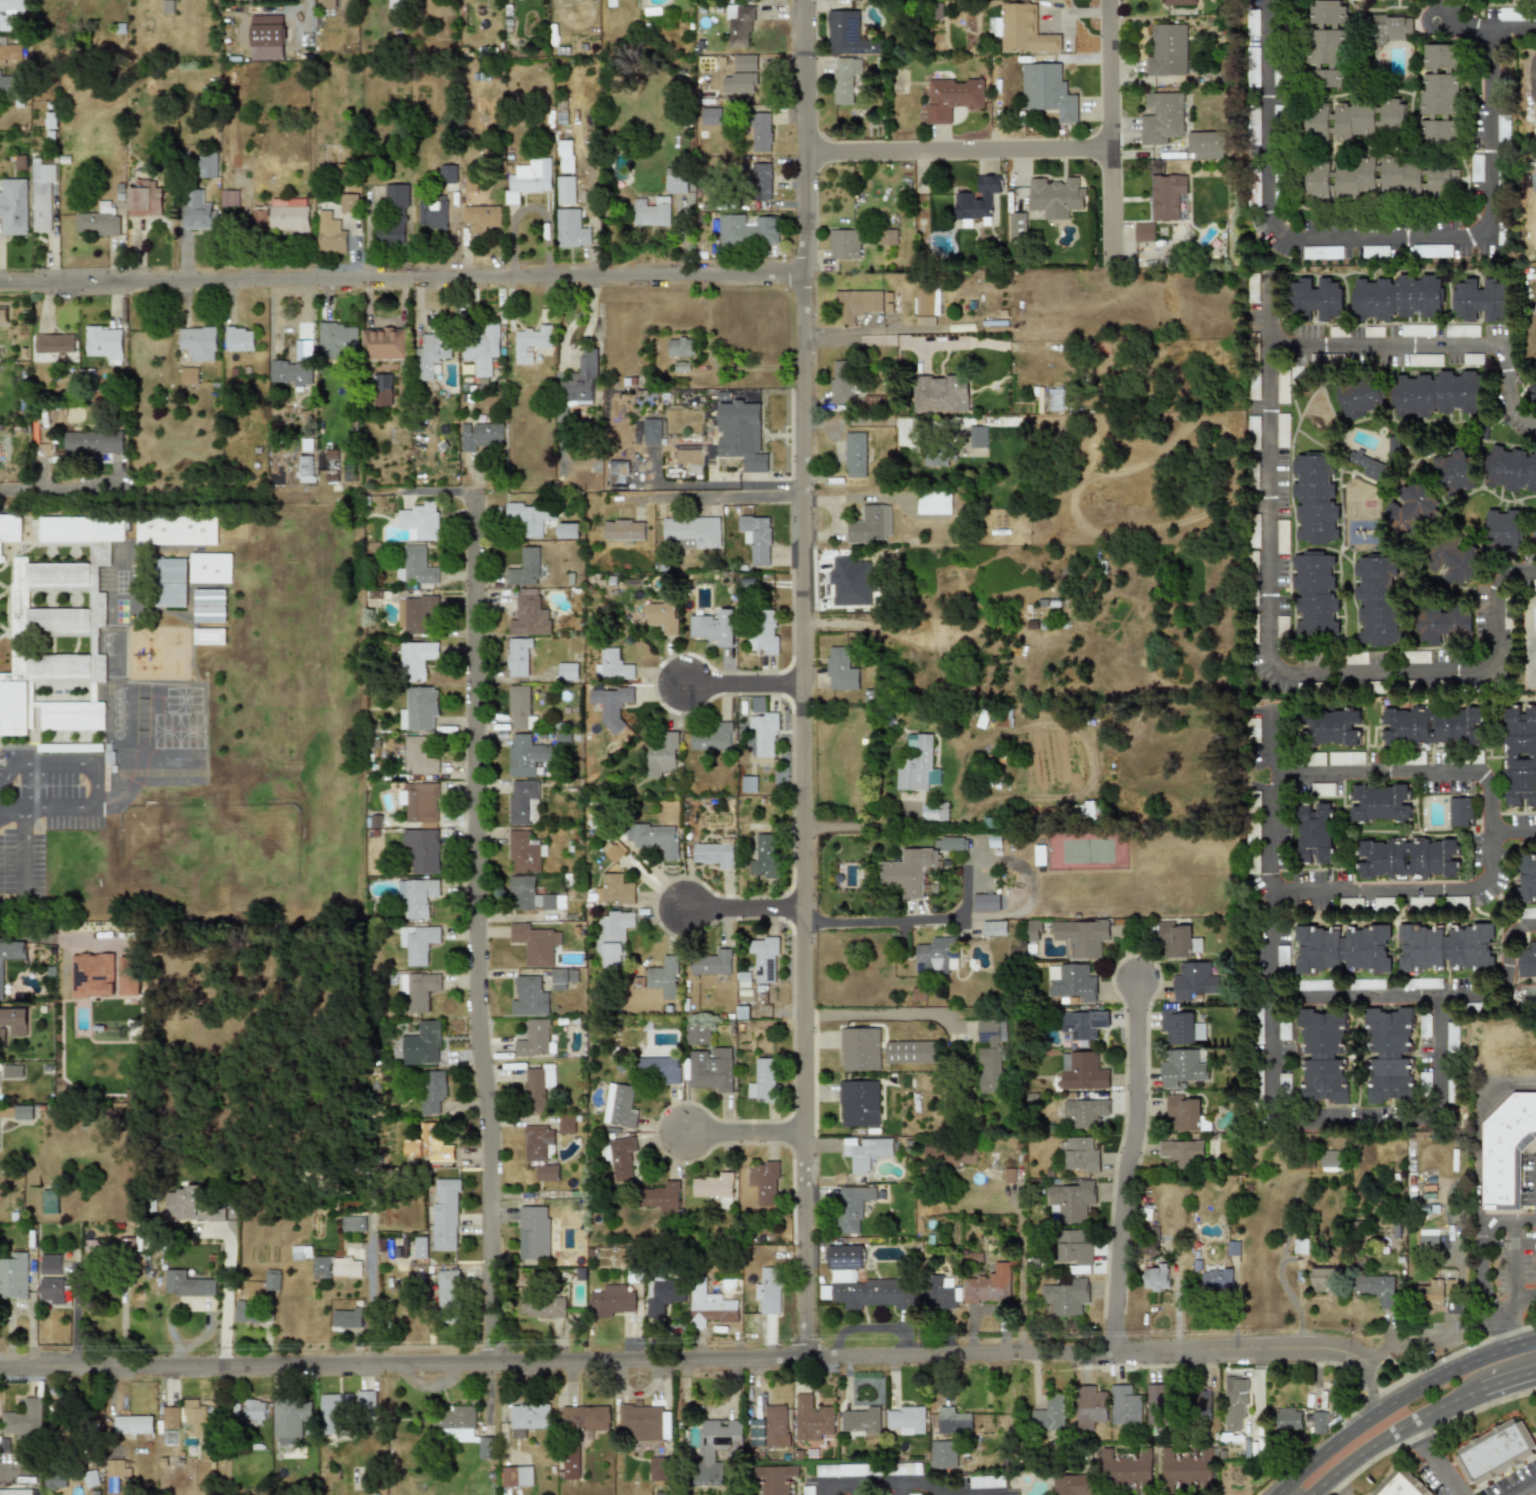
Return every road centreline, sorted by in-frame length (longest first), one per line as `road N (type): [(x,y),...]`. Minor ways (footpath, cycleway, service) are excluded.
road 1 (residential): [(0,1365),(490,1367),(1325,1347),(1361,1360),(1372,1414)]
road 2 (residential): [(803,1362),(796,0)]
road 3 (residential): [(490,1367),(489,1165),(474,1045),(475,511)]
road 4 (residential): [(0,293),(798,283)]
road 5 (residential): [(1481,26),(1478,230),(1464,238),(1296,241),(1274,232),(1268,213),(1268,0)]
road 6 (residential): [(1112,1352),(1116,1200),(1129,1136),(1129,995)]
road 7 (residential): [(797,159),(1105,154)]
road 8 (secondary): [(1309,1494),(1430,1410),(1535,1370)]
road 9 (secondary): [(1535,1340),(1473,1360),(1372,1414)]
road 10 (residential): [(1105,154),(1104,0)]
road 11 (residential): [(799,498),(652,499)]
road 12 (residential): [(1105,154),(1106,282)]
road 13 (secondary): [(1372,1414),(1275,1494)]
road 14 (residential): [(684,1135),(804,1136)]

